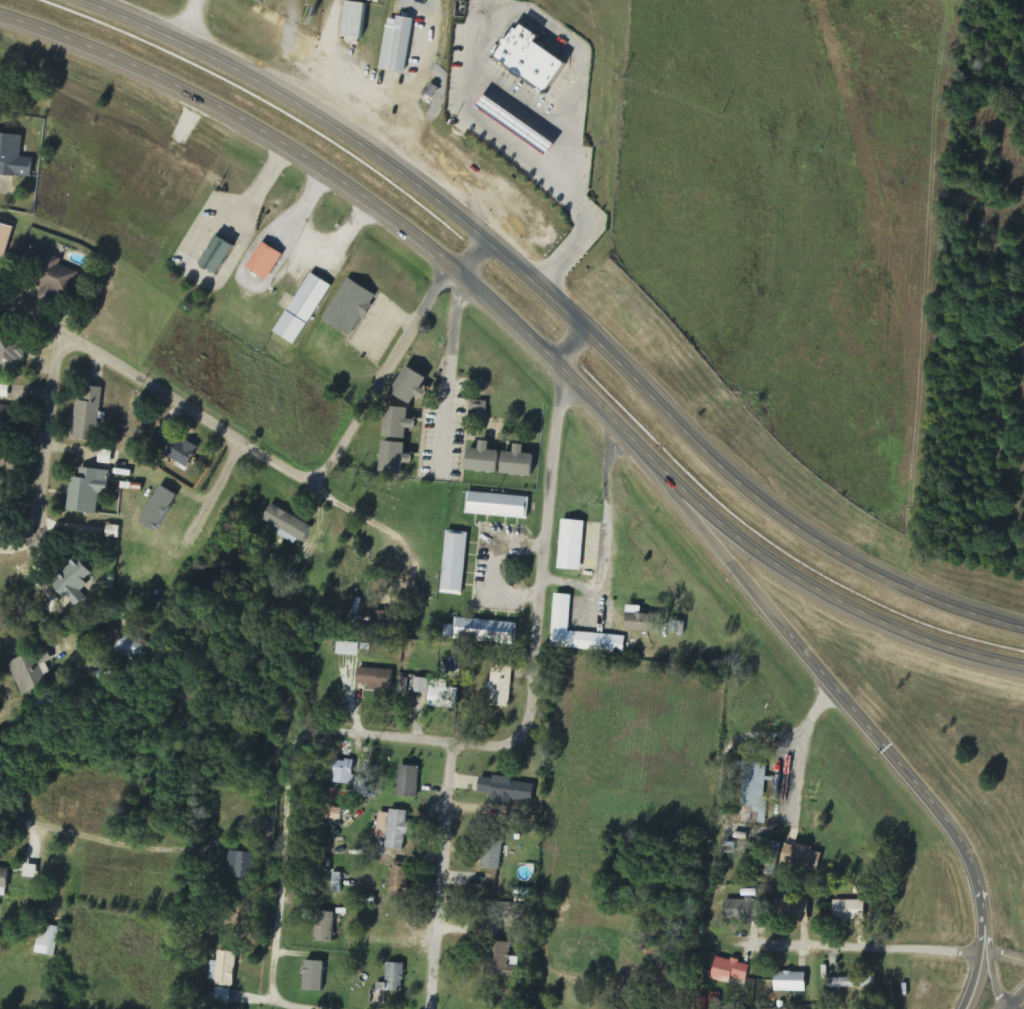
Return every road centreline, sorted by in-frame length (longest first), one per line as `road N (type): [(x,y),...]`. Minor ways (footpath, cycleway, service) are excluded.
road 1 (primary): [(0,20),(177,88),(391,221),(565,363),(669,487),(785,578),(857,619),(1023,675)]
road 2 (primary): [(1023,631),(983,625),(908,595),(807,541),(711,464),(544,284),(338,120),(196,40),(87,0)]
road 3 (secondary): [(669,487),(945,815),(973,861),(991,973),(1006,1008)]
road 4 (residential): [(452,274),(317,478),(302,478),(0,302)]
road 5 (residential): [(527,728),(565,363),(586,327)]
road 6 (residential): [(270,1001),(294,736)]
road 7 (residential): [(426,1008),(452,745)]
road 8 (residential): [(0,820),(179,853),(207,846),(234,826)]
road 9 (residential): [(59,333),(37,524),(32,541),(0,545)]
road 10 (residential): [(294,736),(312,730),(506,746),(527,728)]
road 11 (residential): [(975,954),(753,945)]
road 12 (residential): [(621,429),(607,469),(604,579),(542,577)]

